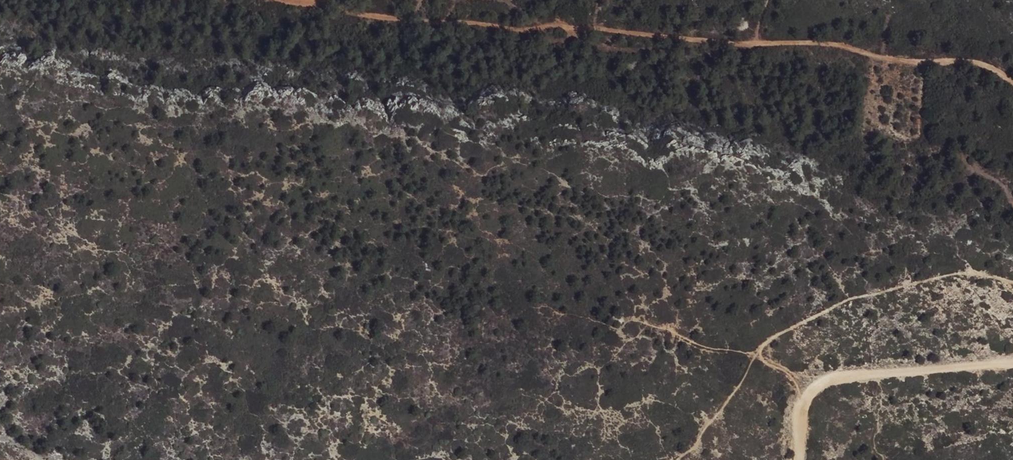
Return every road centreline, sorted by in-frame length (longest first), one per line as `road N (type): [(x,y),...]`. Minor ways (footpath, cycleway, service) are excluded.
road 1 (track): [(797,459),(796,426),(820,382),(1012,362)]

